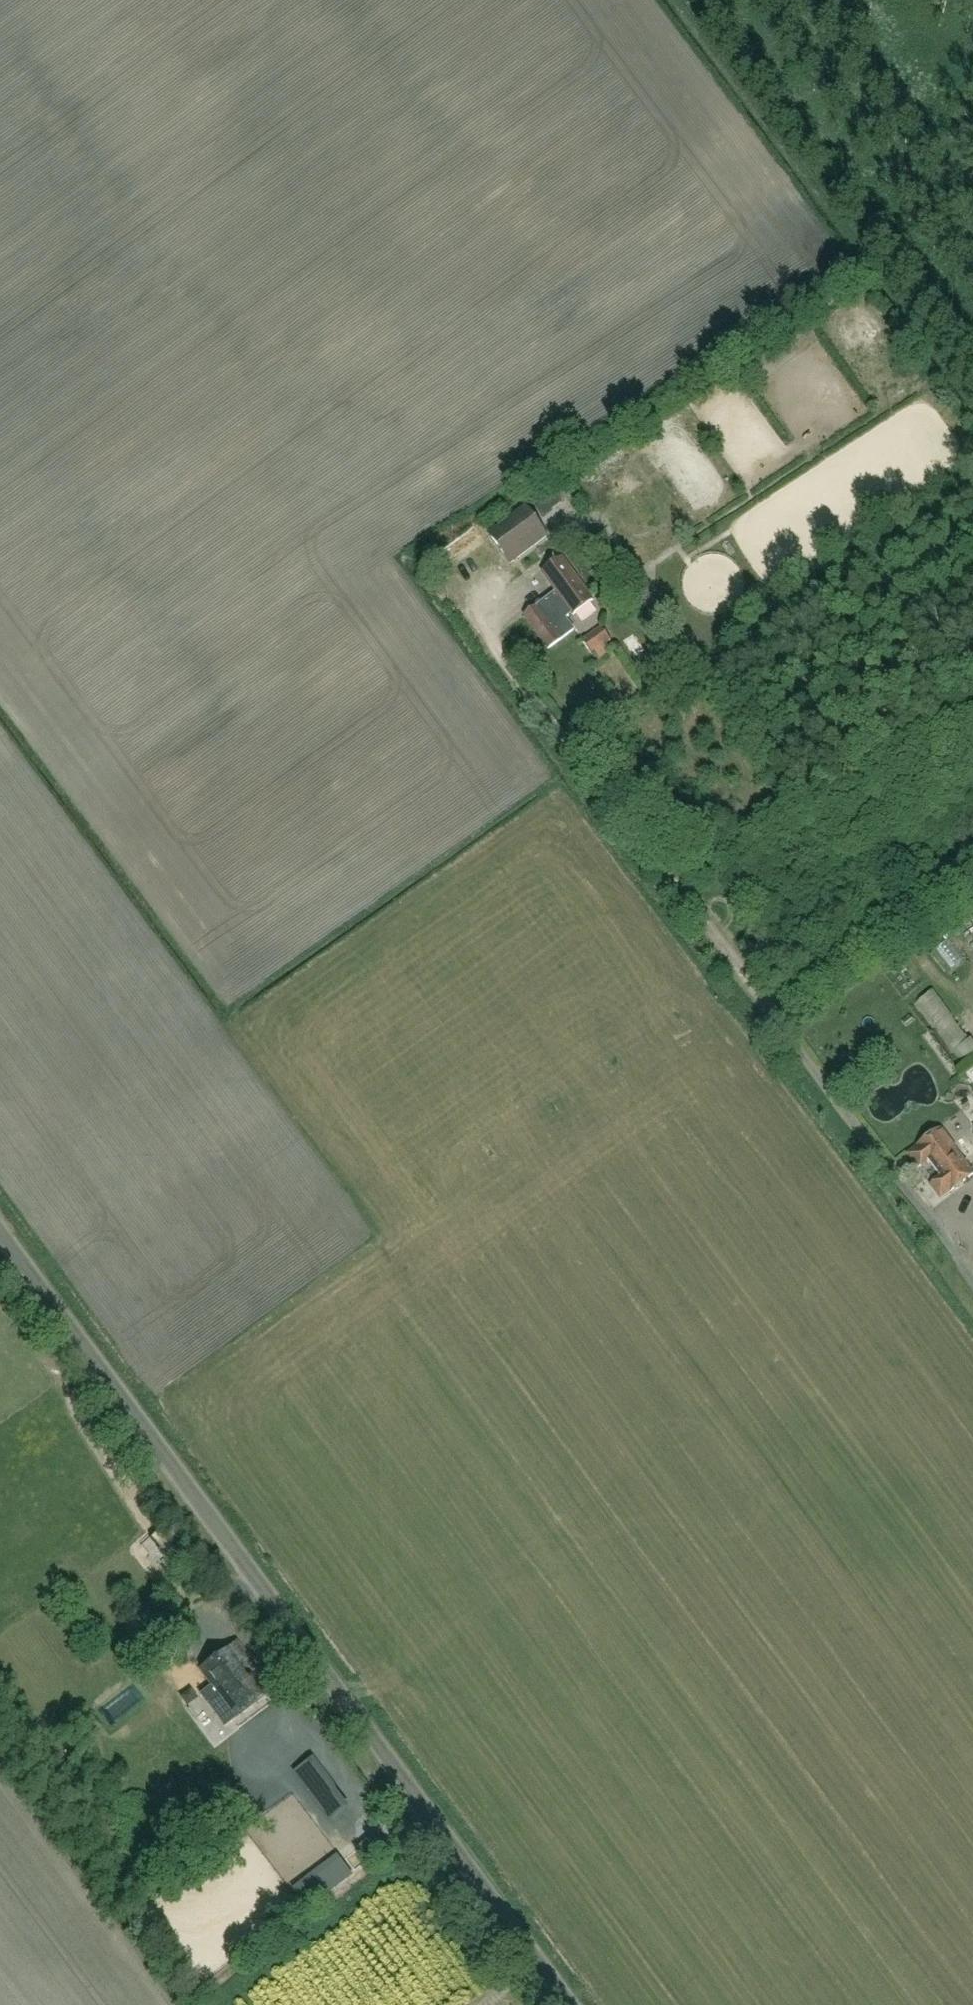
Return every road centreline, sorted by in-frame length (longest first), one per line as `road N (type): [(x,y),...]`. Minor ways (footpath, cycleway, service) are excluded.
road 1 (unclassified): [(570,2004),(0,1242)]
road 2 (unclassified): [(972,1289),(458,590)]

